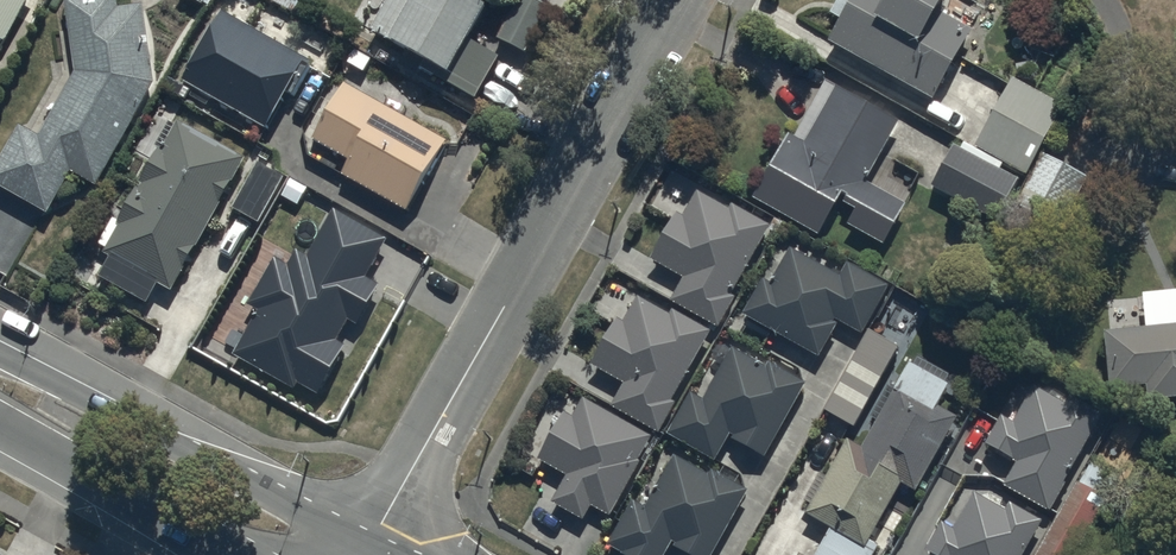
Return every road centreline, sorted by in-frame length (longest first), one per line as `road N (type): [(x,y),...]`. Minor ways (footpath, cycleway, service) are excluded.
road 1 (residential): [(677,0),(372,542)]
road 2 (secondary): [(0,354),(372,542)]
road 3 (secondary): [(144,509),(0,427)]

